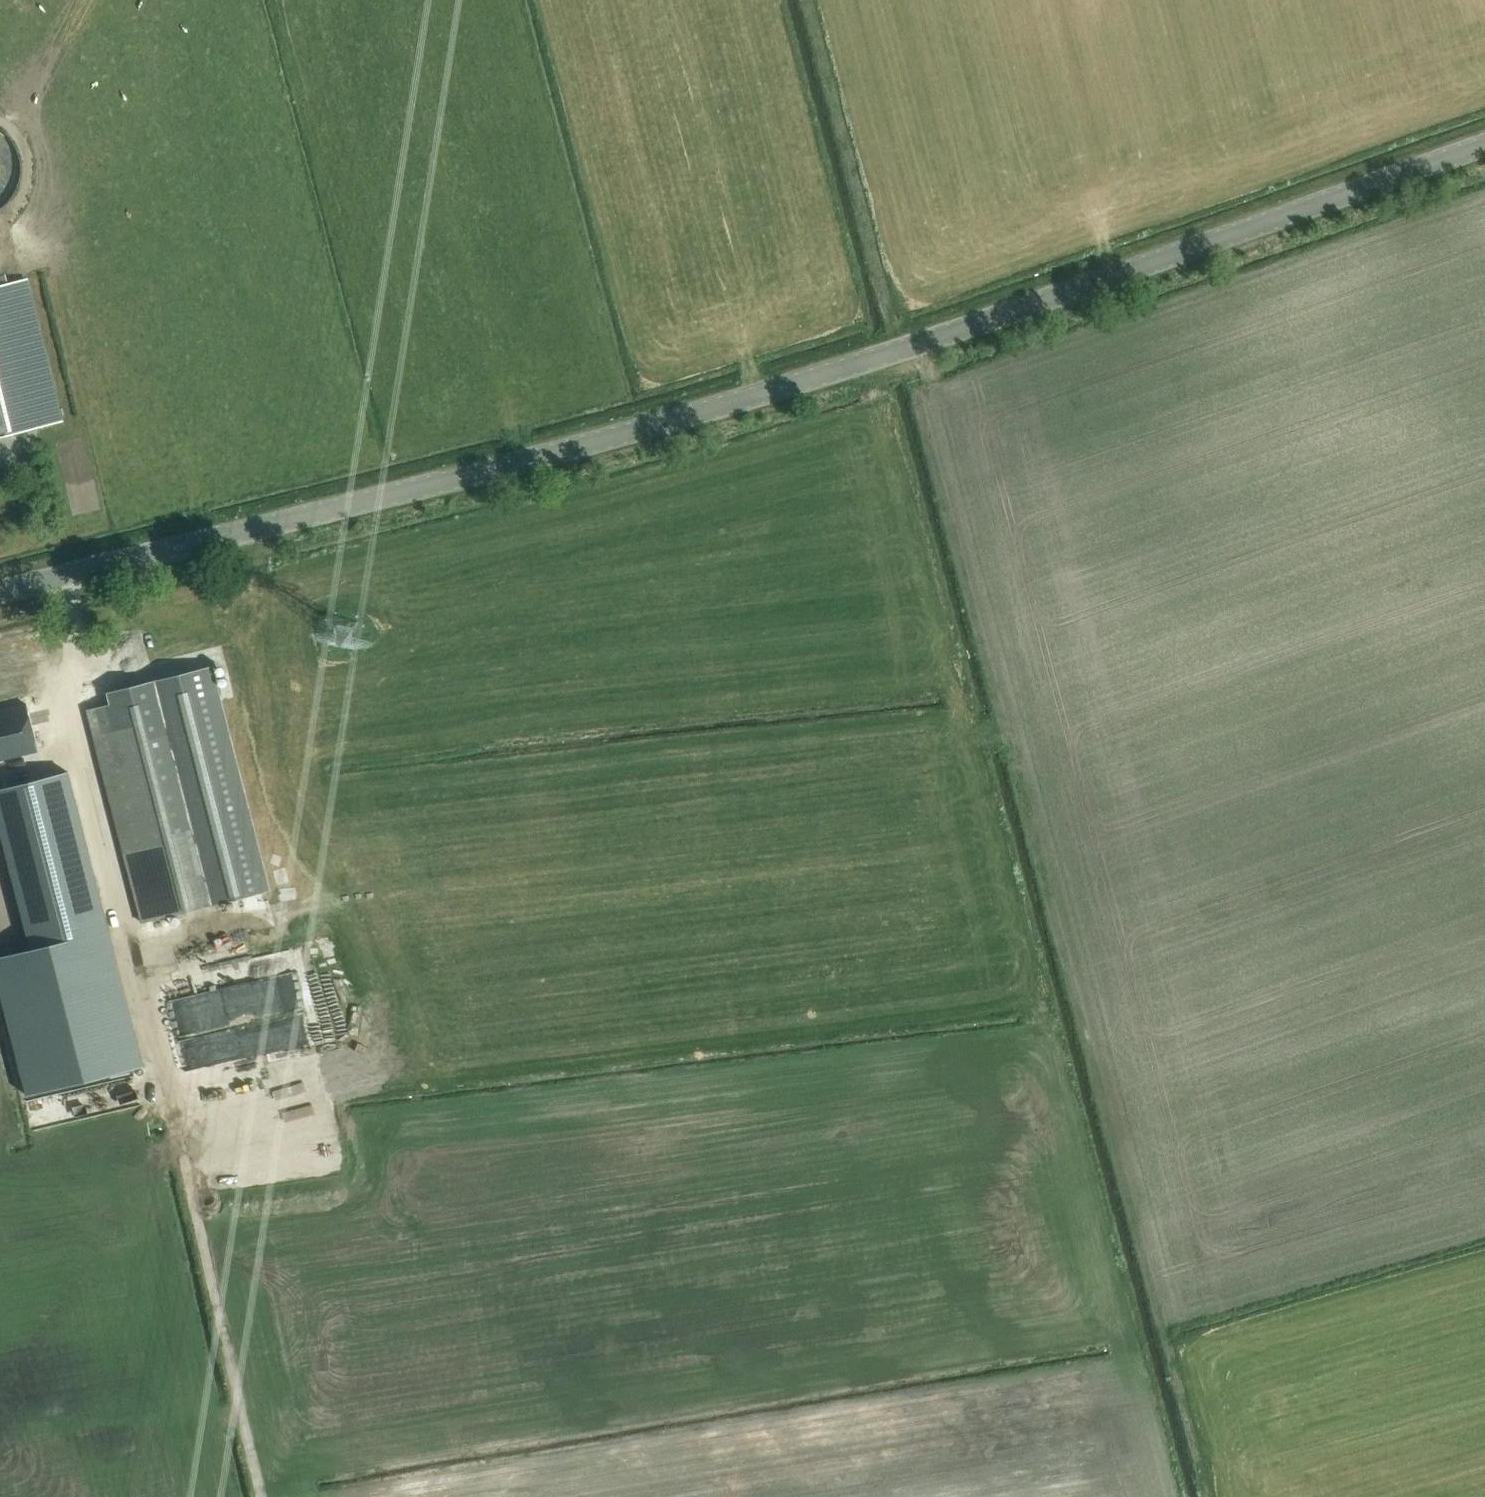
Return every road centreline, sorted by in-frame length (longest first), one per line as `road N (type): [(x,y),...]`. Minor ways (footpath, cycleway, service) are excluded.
road 1 (tertiary): [(0,589),(502,464),(821,374),(1484,144)]

